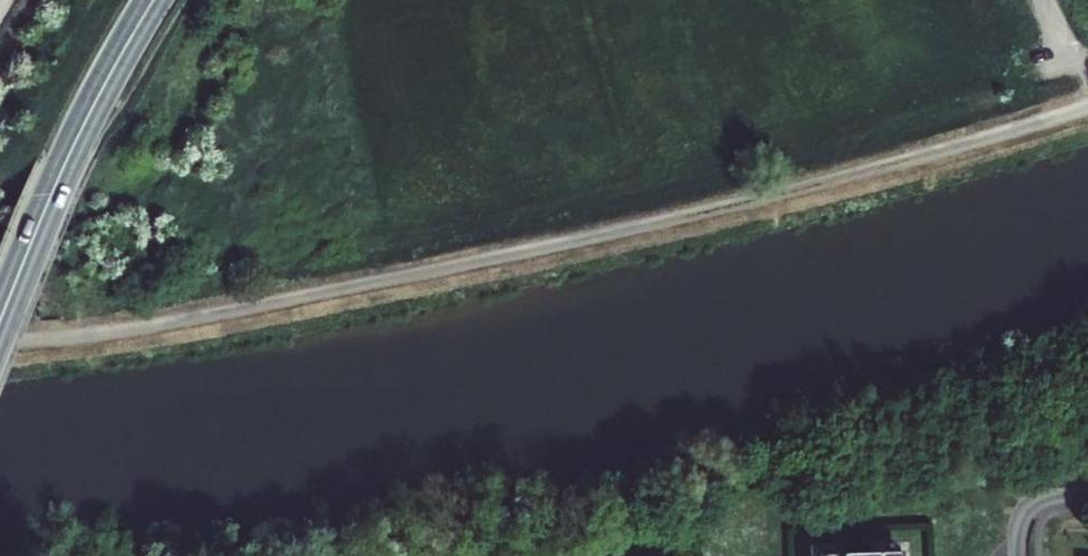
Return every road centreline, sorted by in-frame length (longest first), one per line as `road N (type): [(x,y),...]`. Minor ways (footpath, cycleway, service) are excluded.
road 1 (primary): [(153,0),(59,173),(0,316)]

